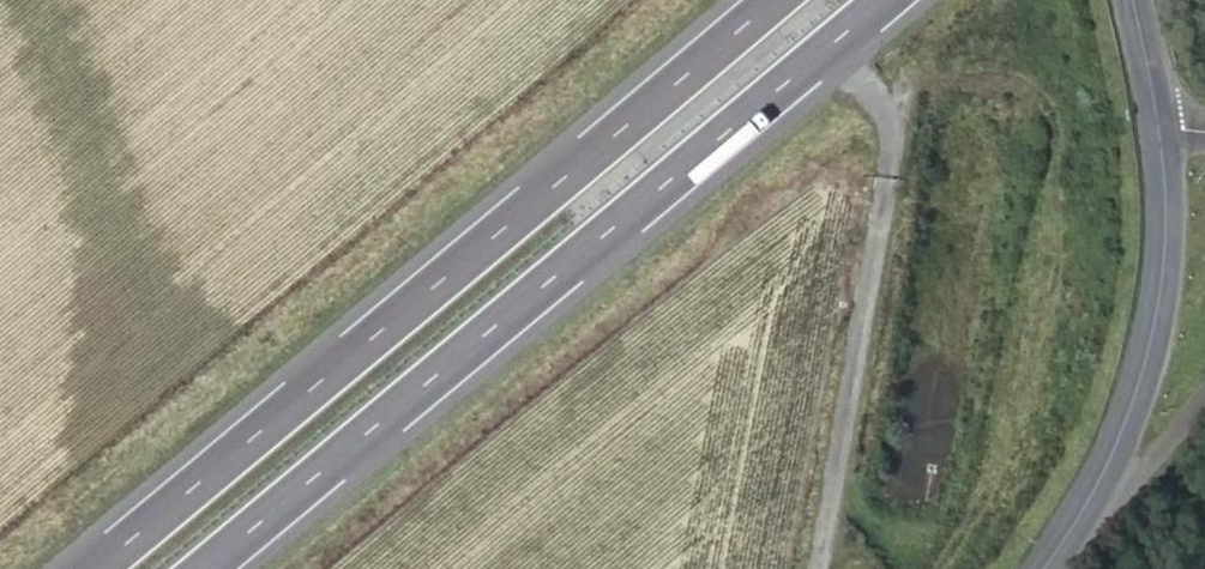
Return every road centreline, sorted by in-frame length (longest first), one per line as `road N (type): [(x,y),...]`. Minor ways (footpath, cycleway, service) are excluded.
road 1 (motorway): [(770,0),(95,568)]
road 2 (motorway): [(205,568),(879,0)]
road 3 (tertiary): [(1157,123),(1165,221),(1147,349),(1114,479)]
road 4 (unclassified): [(1114,479),(1204,374)]
road 5 (tertiary): [(1131,0),(1157,123)]

